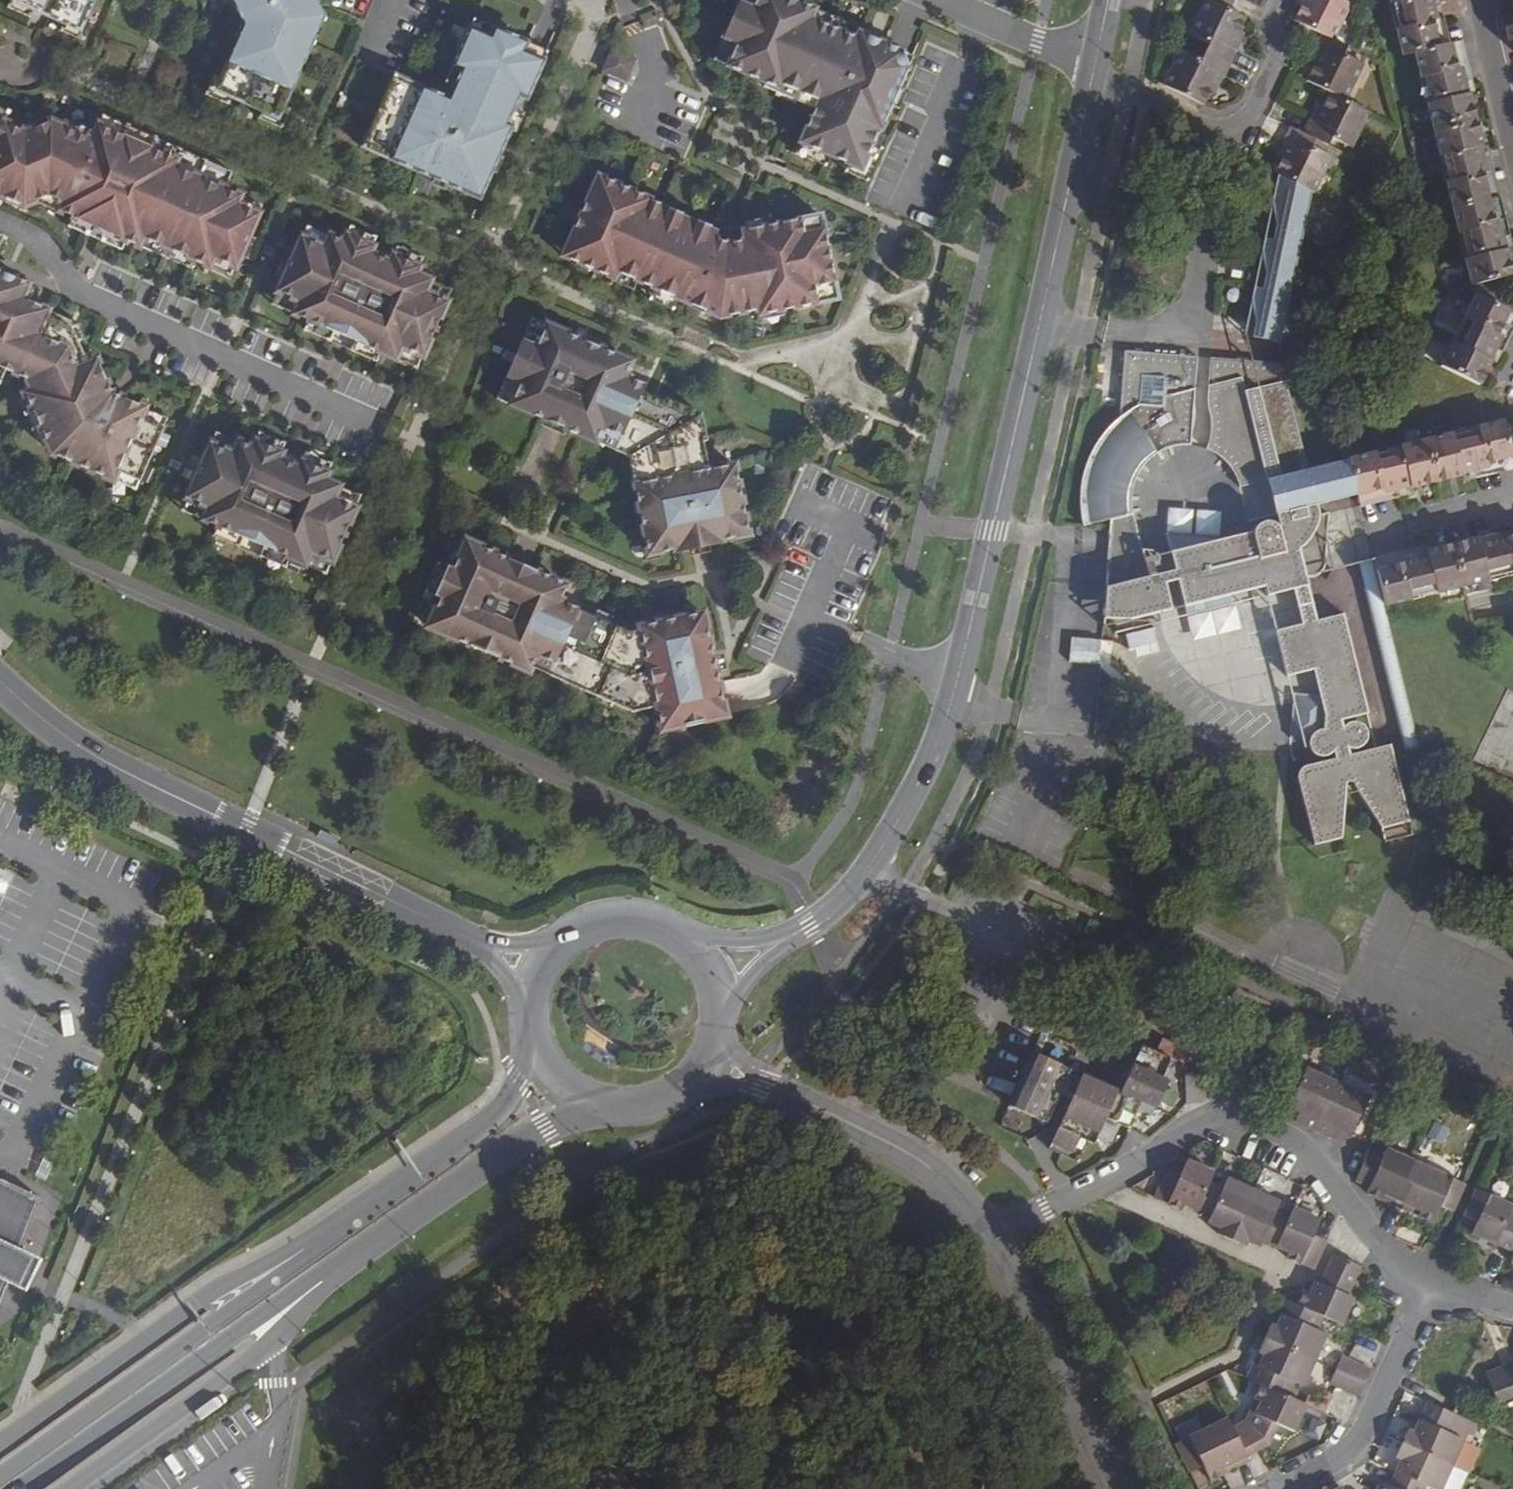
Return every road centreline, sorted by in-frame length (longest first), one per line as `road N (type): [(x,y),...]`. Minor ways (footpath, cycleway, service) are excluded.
road 1 (secondary): [(789,939),(828,915),(865,874),(919,788),(944,724),(1091,83)]
road 2 (tertiary): [(0,682),(68,742),(121,772),(478,944)]
road 3 (residential): [(990,1235),(1096,1187),(1197,1124),(1224,1119),(1296,1144),(1404,1277),(1430,1289)]
road 4 (secondary): [(311,1266),(6,1488)]
road 5 (unclassified): [(311,1266),(262,1270),(214,1289),(0,1442)]
road 6 (residential): [(990,1235),(957,1191),(901,1148),(706,1058)]
road 7 (unclassified): [(69,1488),(255,1354),(290,1311),(311,1266)]
road 8 (residential): [(1091,83),(1204,131),(1245,127),(1283,67),(1270,28),(1284,0)]
road 9 (residential): [(1116,1488),(990,1235)]
road 10 (residential): [(1430,1289),(1361,1443),(1280,1488)]
road 11 (secondary): [(498,1132),(311,1266)]
road 12 (residential): [(938,0),(1095,63)]
road 13 (residential): [(1512,143),(1478,0)]
road 14 (residential): [(1373,534),(1512,502)]
road 15 (secondary): [(586,1105),(626,1111),(664,1101),(706,1058)]
road 16 (secondary): [(671,934),(638,921),(603,921),(555,944)]

